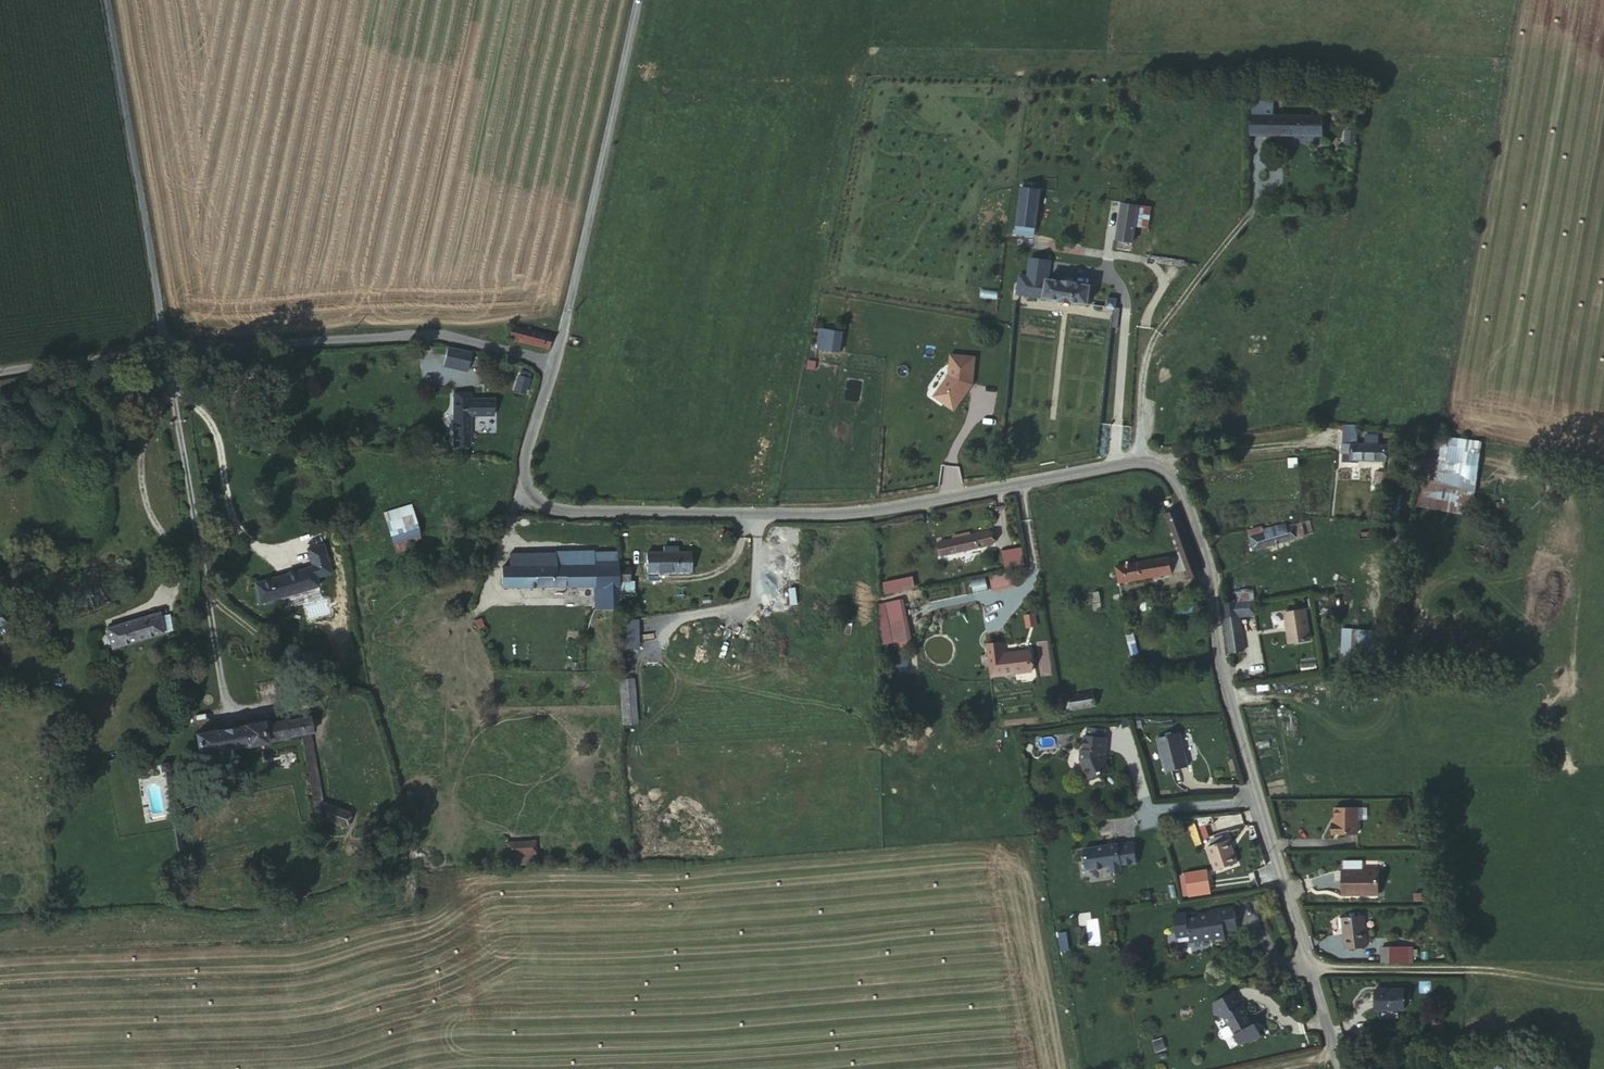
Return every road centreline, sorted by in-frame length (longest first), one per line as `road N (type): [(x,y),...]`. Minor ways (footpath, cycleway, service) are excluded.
road 1 (unclassified): [(552,361),(523,470),(535,500),(574,511),(862,511),(1135,463),(1173,472),(1197,527),(1215,591),(1221,667),(1342,1068)]
road 2 (unclassified): [(552,361),(445,333),(164,348)]
road 3 (unclassified): [(638,0),(552,361)]
road 4 (unclassified): [(105,0),(164,348)]
road 5 (unclassified): [(164,348),(0,370)]

